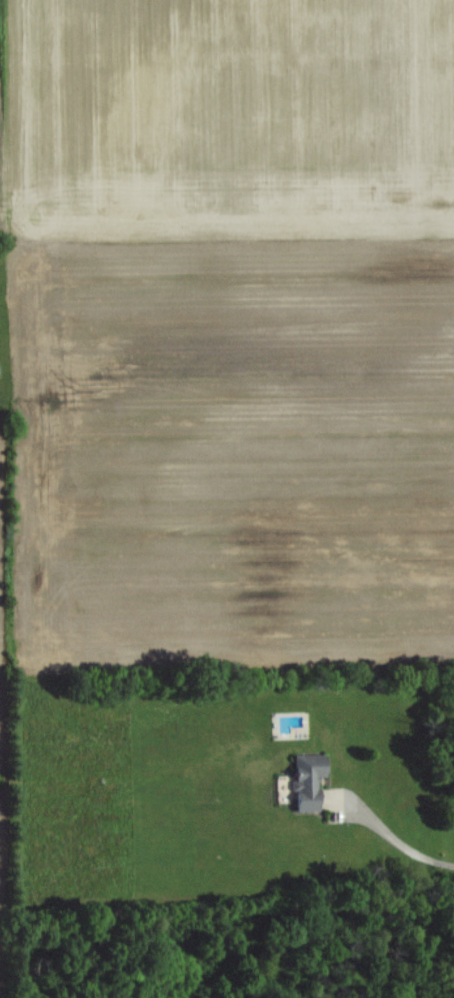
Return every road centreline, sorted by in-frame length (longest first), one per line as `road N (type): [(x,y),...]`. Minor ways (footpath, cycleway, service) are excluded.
road 1 (residential): [(453,868),(408,856),(333,800)]

